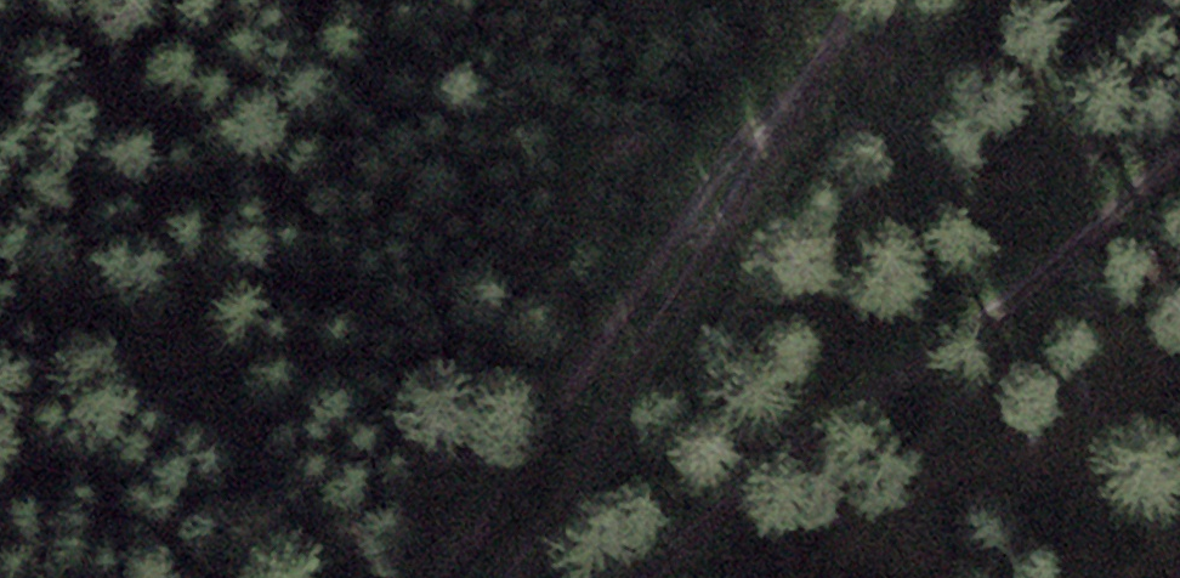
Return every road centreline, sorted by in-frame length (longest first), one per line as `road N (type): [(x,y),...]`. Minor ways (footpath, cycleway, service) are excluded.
road 1 (track): [(1179,155),(648,577)]
road 2 (track): [(786,105),(432,577)]
road 3 (track): [(504,577),(700,267),(786,105)]
road 4 (track): [(786,105),(851,0)]

